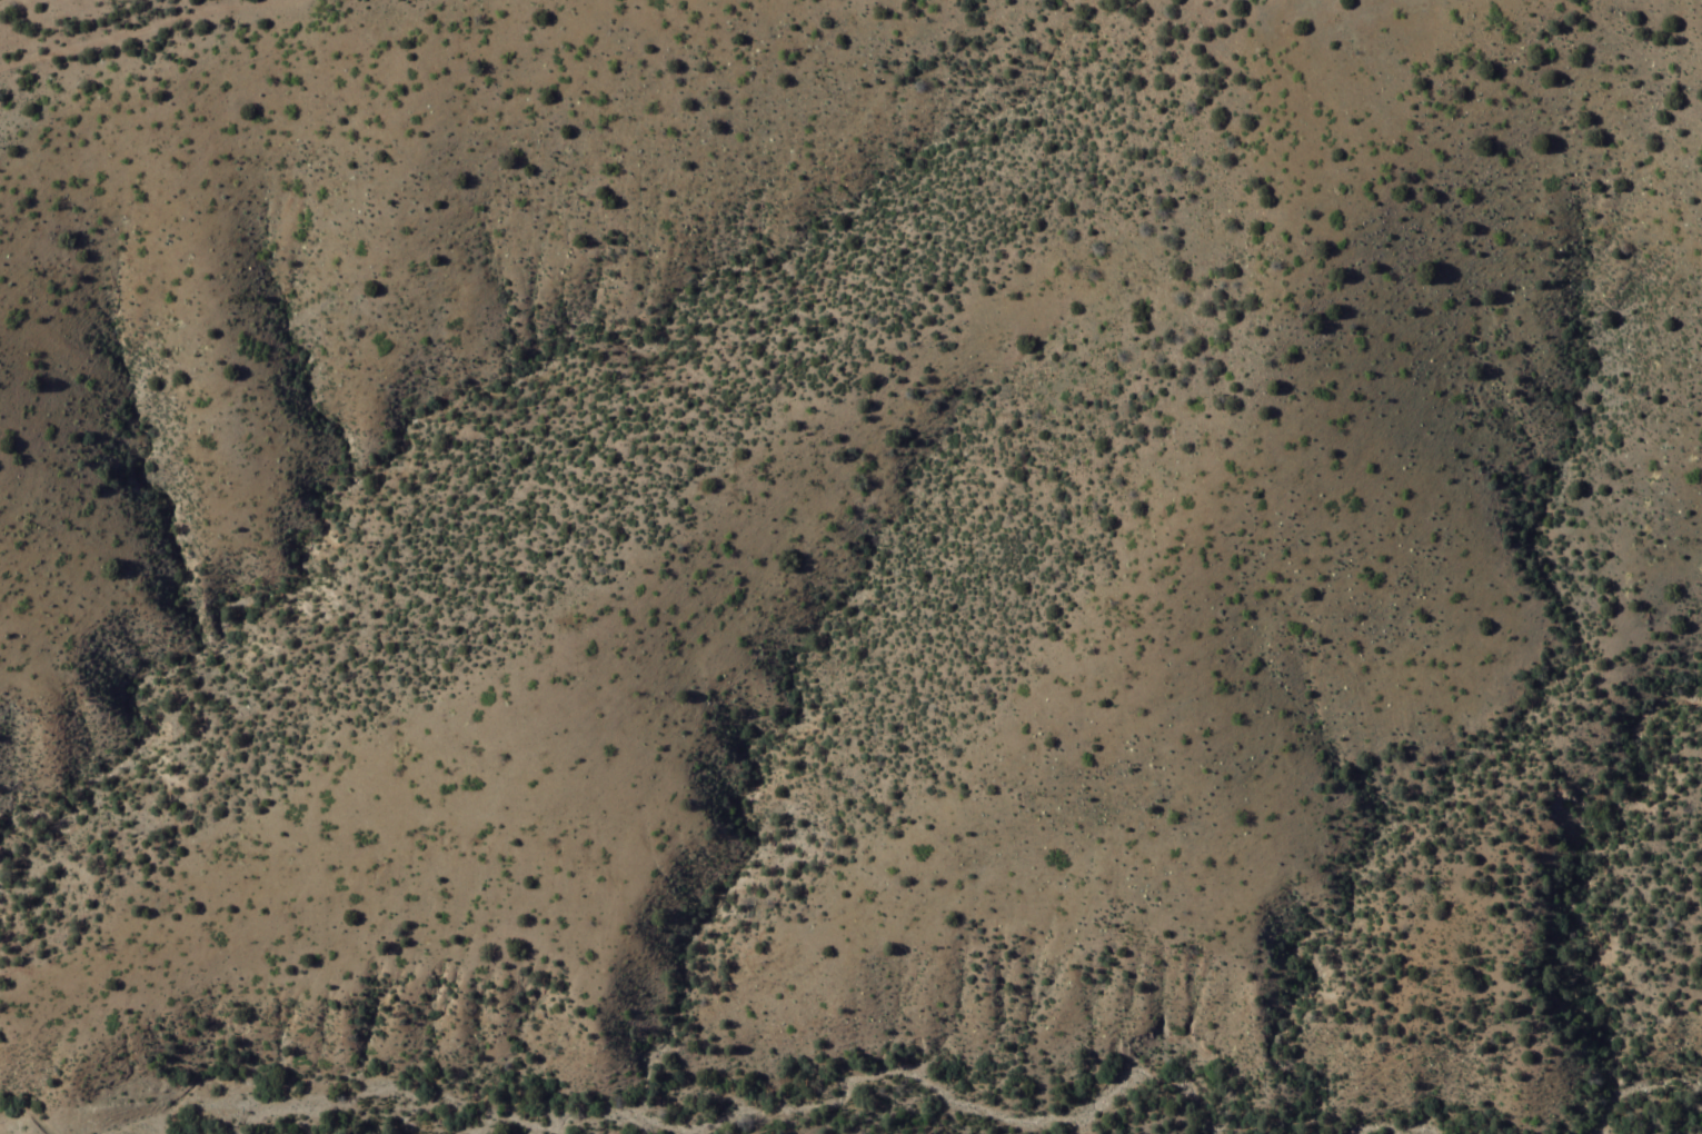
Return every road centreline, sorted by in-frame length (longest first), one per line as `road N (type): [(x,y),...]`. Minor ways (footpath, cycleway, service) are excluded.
road 1 (track): [(0,61),(42,50),(119,0)]

